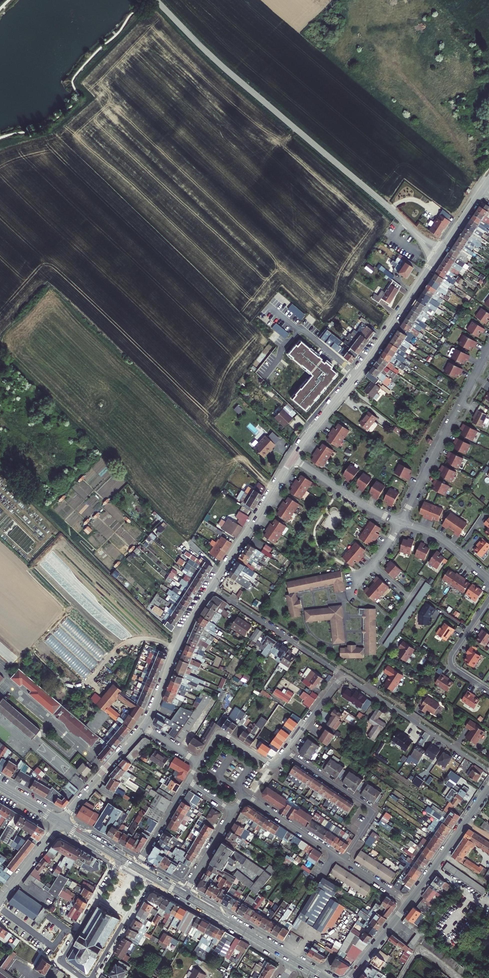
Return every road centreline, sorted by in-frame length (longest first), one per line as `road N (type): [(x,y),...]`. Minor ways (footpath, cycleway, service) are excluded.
road 1 (tertiary): [(440,254),(156,0)]
road 2 (tertiary): [(293,457),(440,254)]
road 3 (residential): [(400,522),(488,348)]
road 4 (residential): [(488,771),(343,675)]
road 5 (residential): [(286,751),(375,811),(344,860)]
road 6 (residential): [(343,675),(211,588)]
road 7 (tertiary): [(211,588),(293,457)]
road 8 (tertiary): [(144,727),(211,588)]
road 9 (residential): [(122,859),(61,962),(83,977)]
road 10 (residential): [(408,903),(488,787)]
road 11 (residential): [(234,811),(244,795),(344,860)]
road 12 (secondary): [(294,962),(184,895)]
road 13 (tertiary): [(61,823),(144,727)]
road 14 (residential): [(293,457),(400,522)]
road 15 (residential): [(488,692),(450,659),(488,600)]
road 16 (residential): [(286,751),(271,765),(219,731),(199,763)]

